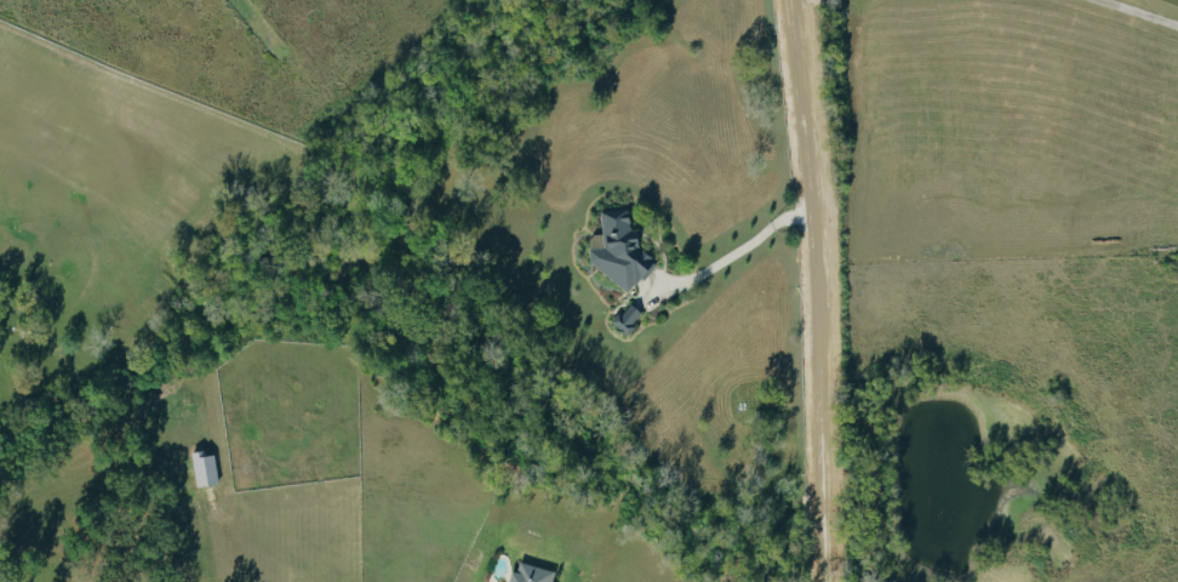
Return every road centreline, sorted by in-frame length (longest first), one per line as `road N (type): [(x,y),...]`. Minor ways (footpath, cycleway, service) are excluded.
road 1 (residential): [(827,581),(816,240),(791,0)]

